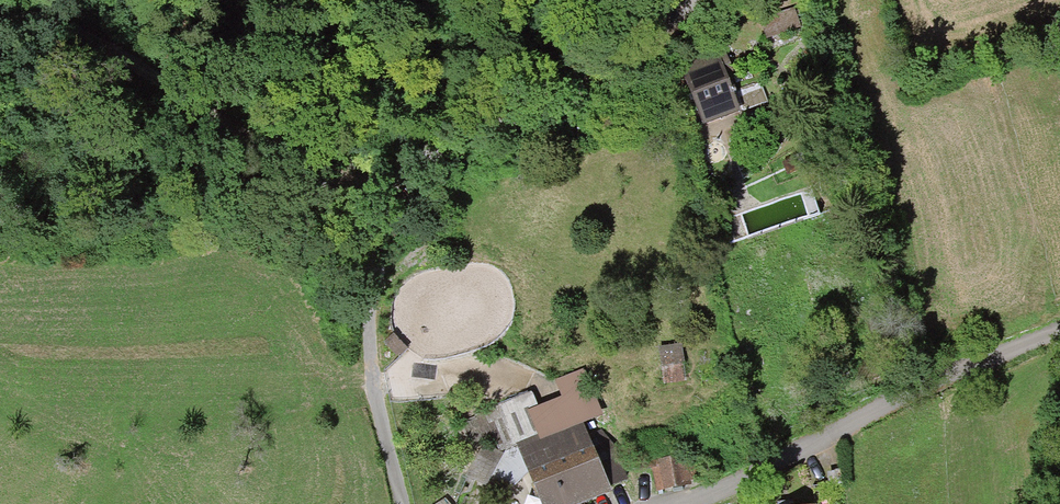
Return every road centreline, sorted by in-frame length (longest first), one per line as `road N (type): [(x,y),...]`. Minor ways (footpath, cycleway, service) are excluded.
road 1 (track): [(0,18),(30,17),(87,38),(261,149),(371,201)]
road 2 (residential): [(685,503),(965,366),(1059,332)]
road 3 (track): [(693,0),(610,72),(441,149),(371,201)]
road 4 (track): [(371,201),(368,385),(397,503)]

